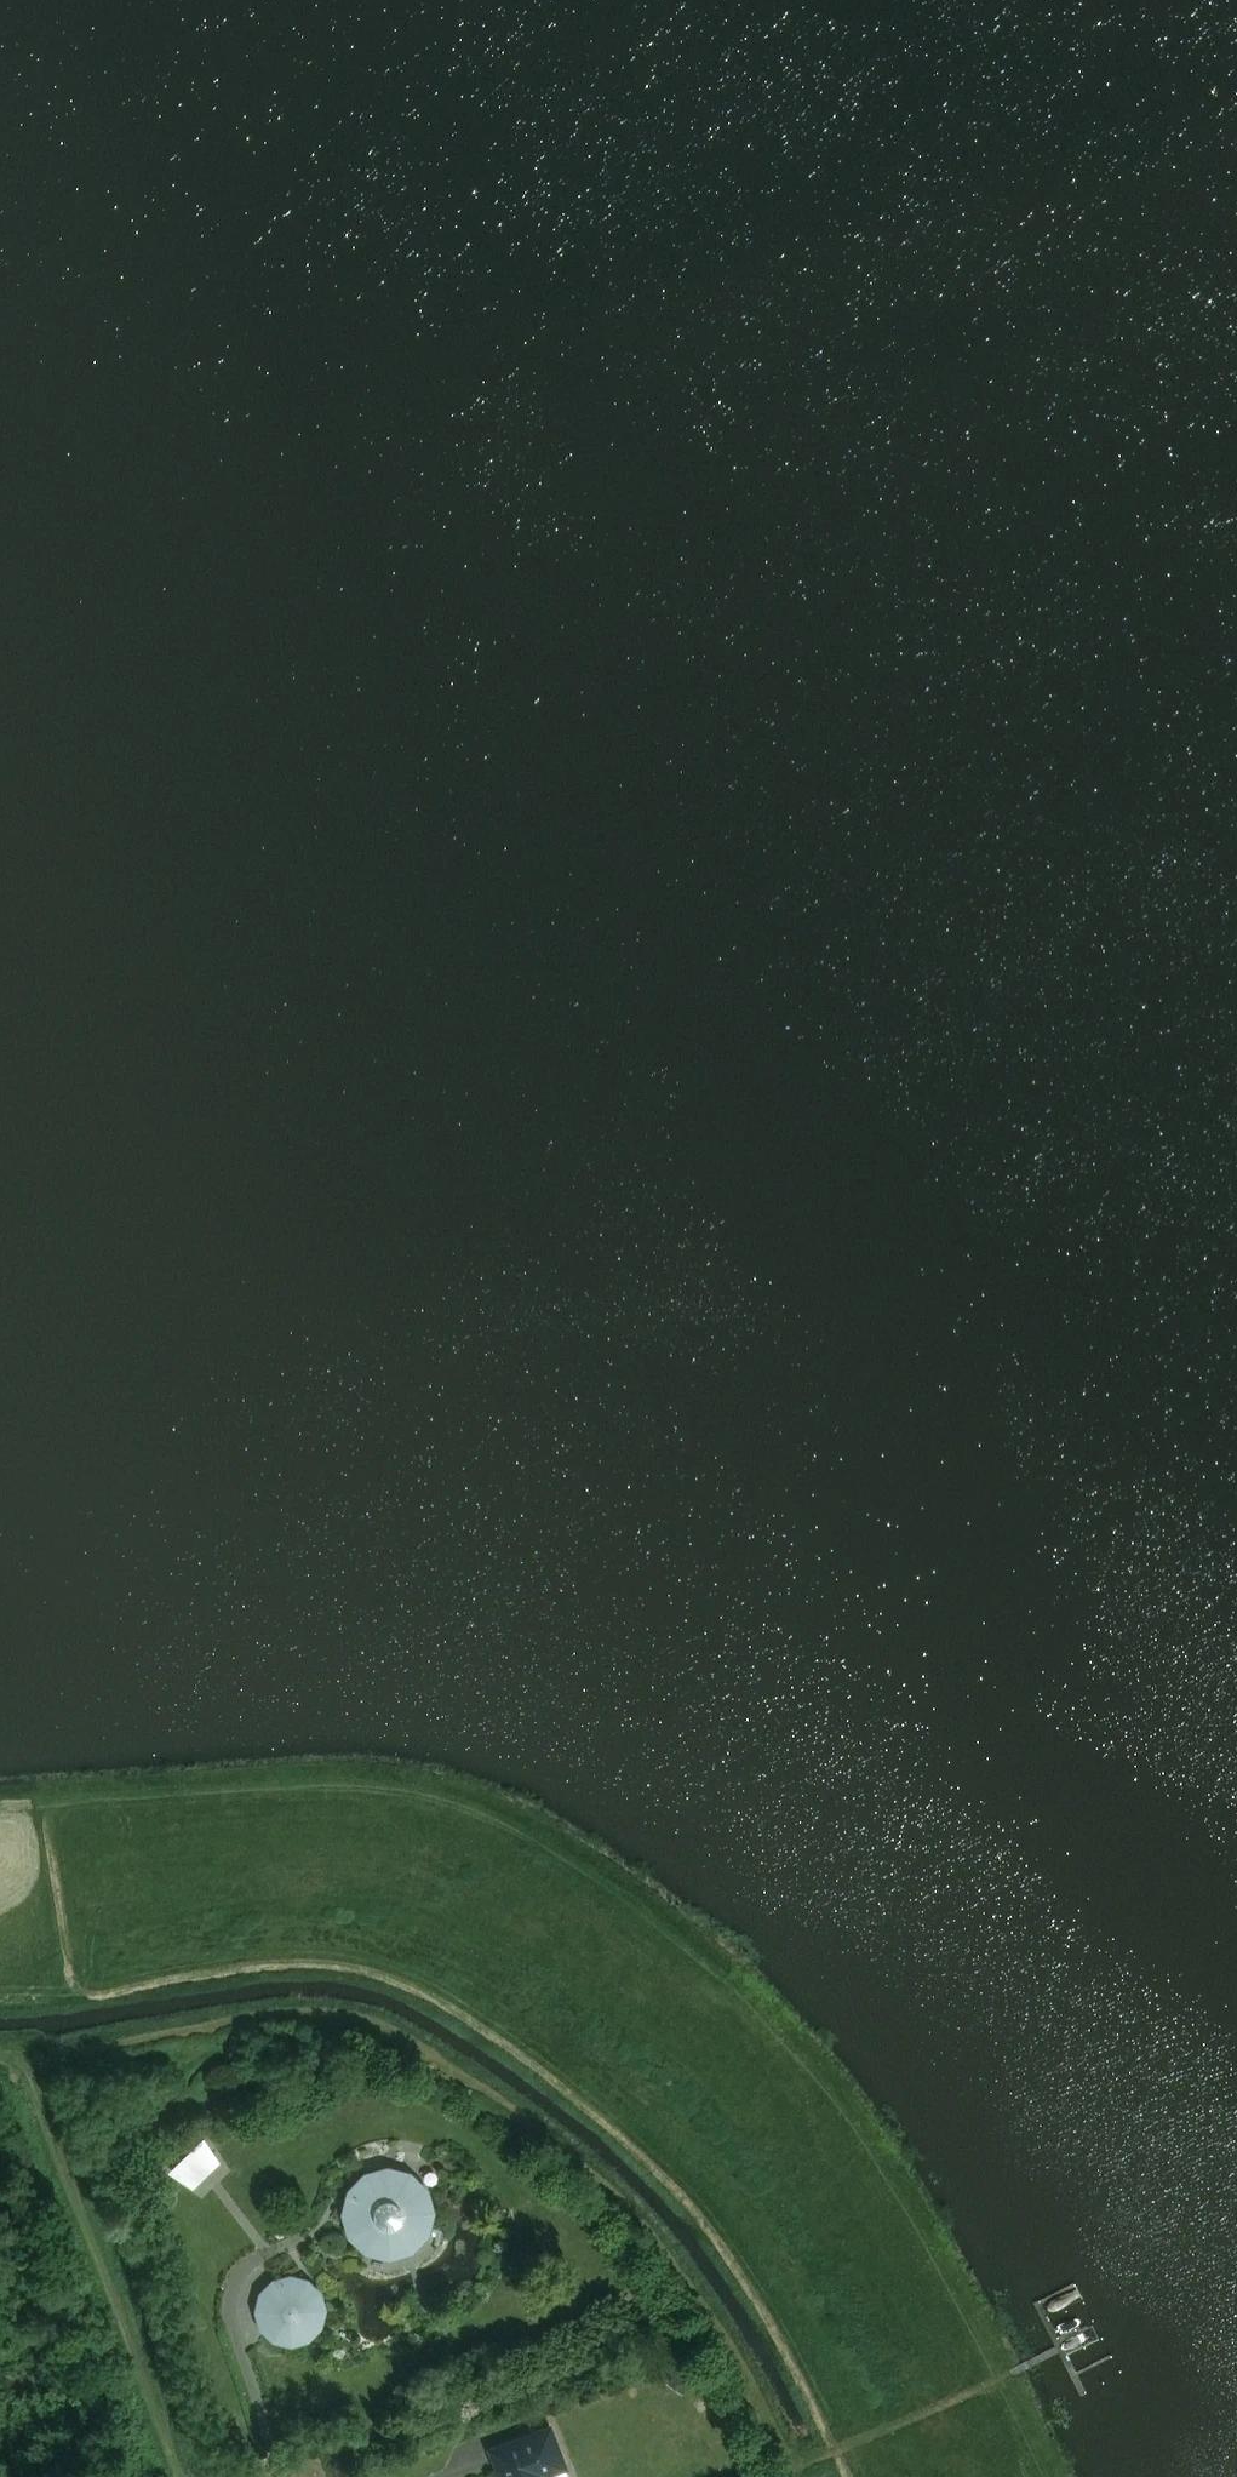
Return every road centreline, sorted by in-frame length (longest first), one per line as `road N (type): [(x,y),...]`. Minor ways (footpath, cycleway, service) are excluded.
road 1 (track): [(0,2052),(180,2476)]

